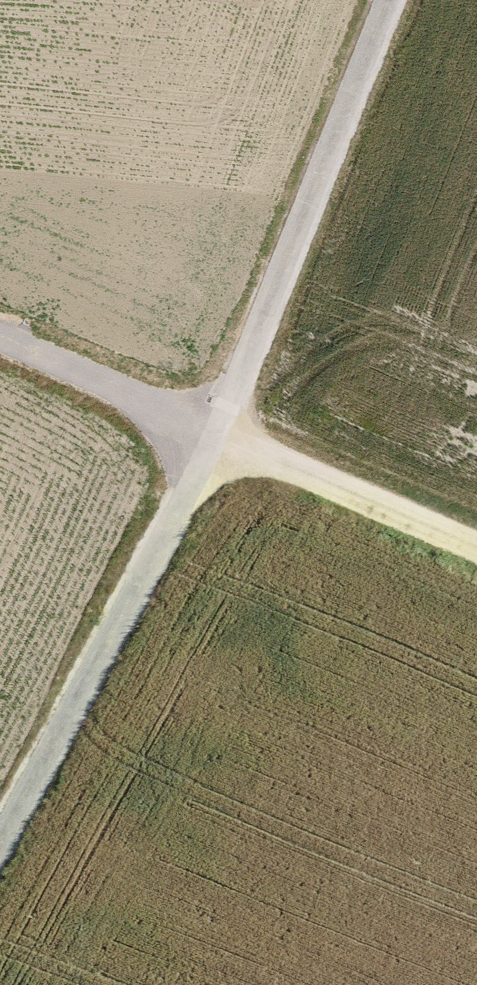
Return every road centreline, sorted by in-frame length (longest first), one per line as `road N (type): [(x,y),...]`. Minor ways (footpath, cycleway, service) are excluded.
road 1 (unclassified): [(386,0),(201,465),(0,853)]
road 2 (track): [(476,579),(201,465)]
road 3 (track): [(0,370),(201,465)]

